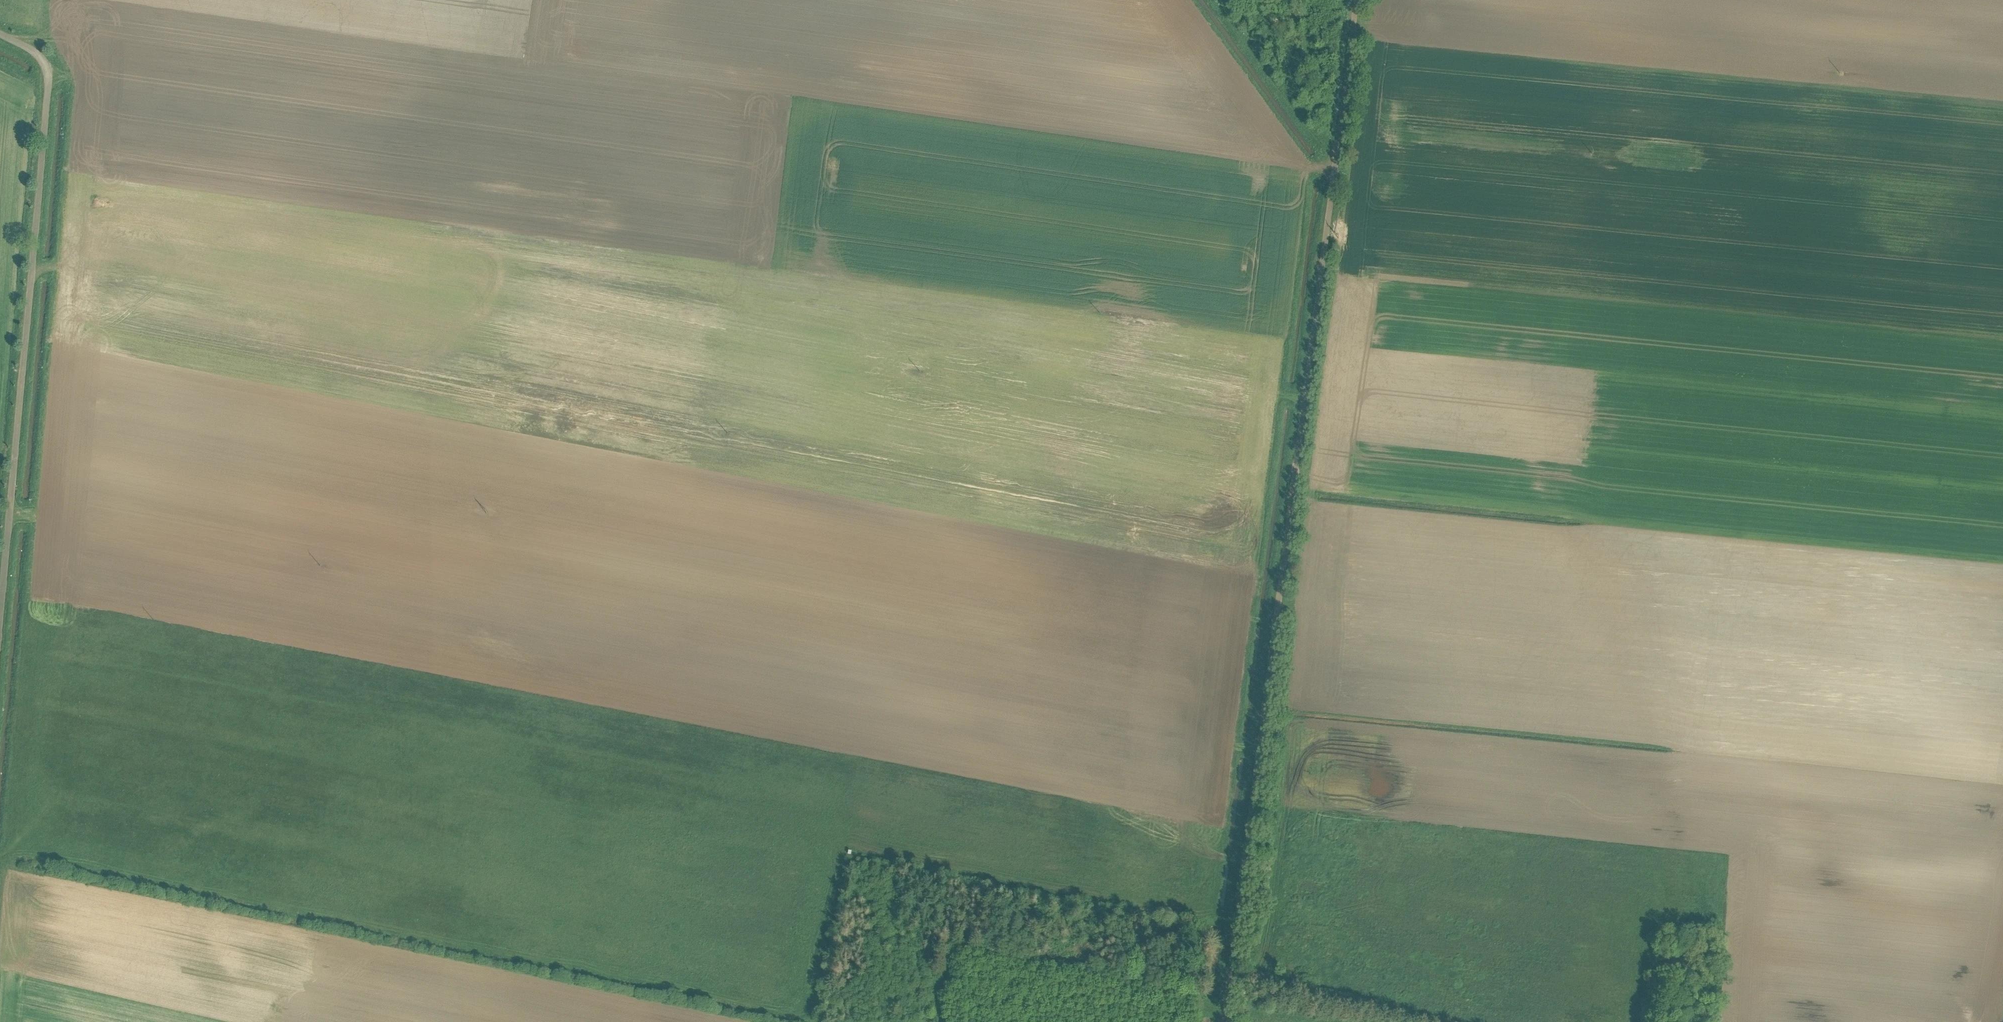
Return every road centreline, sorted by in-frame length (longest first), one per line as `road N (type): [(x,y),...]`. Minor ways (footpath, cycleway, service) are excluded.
road 1 (unclassified): [(1348,0),(1215,1021)]
road 2 (unclassified): [(0,552),(42,90),(37,66),(0,38)]

